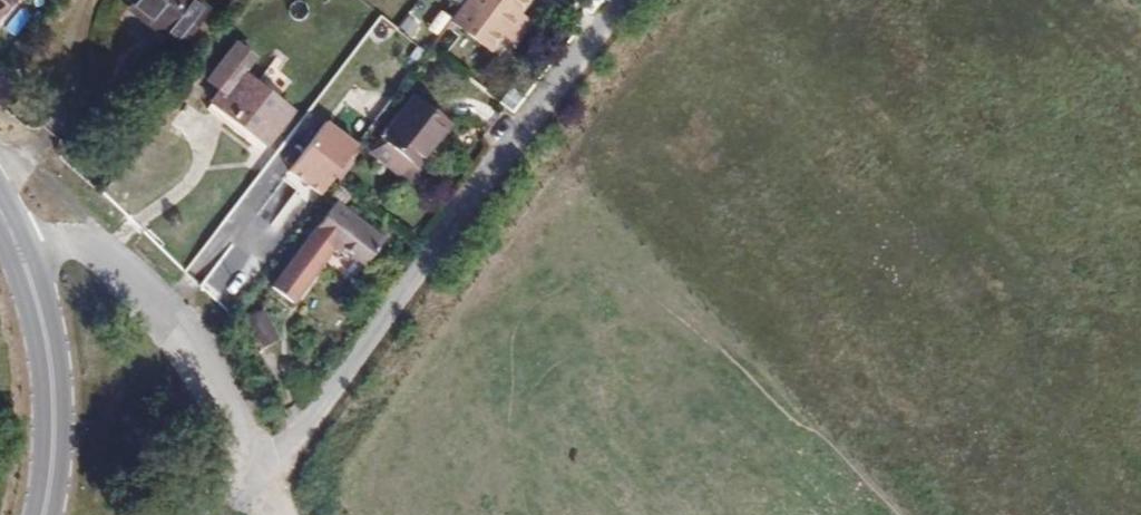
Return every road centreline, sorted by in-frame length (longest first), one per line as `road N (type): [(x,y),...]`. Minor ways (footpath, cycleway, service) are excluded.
road 1 (residential): [(616,0),(311,420),(244,479),(174,323),(132,269),(80,244),(19,259)]
road 2 (track): [(272,514),(244,479),(235,366),(130,225),(30,152)]
road 3 (secondary): [(19,259),(45,334),(53,421),(43,514)]

